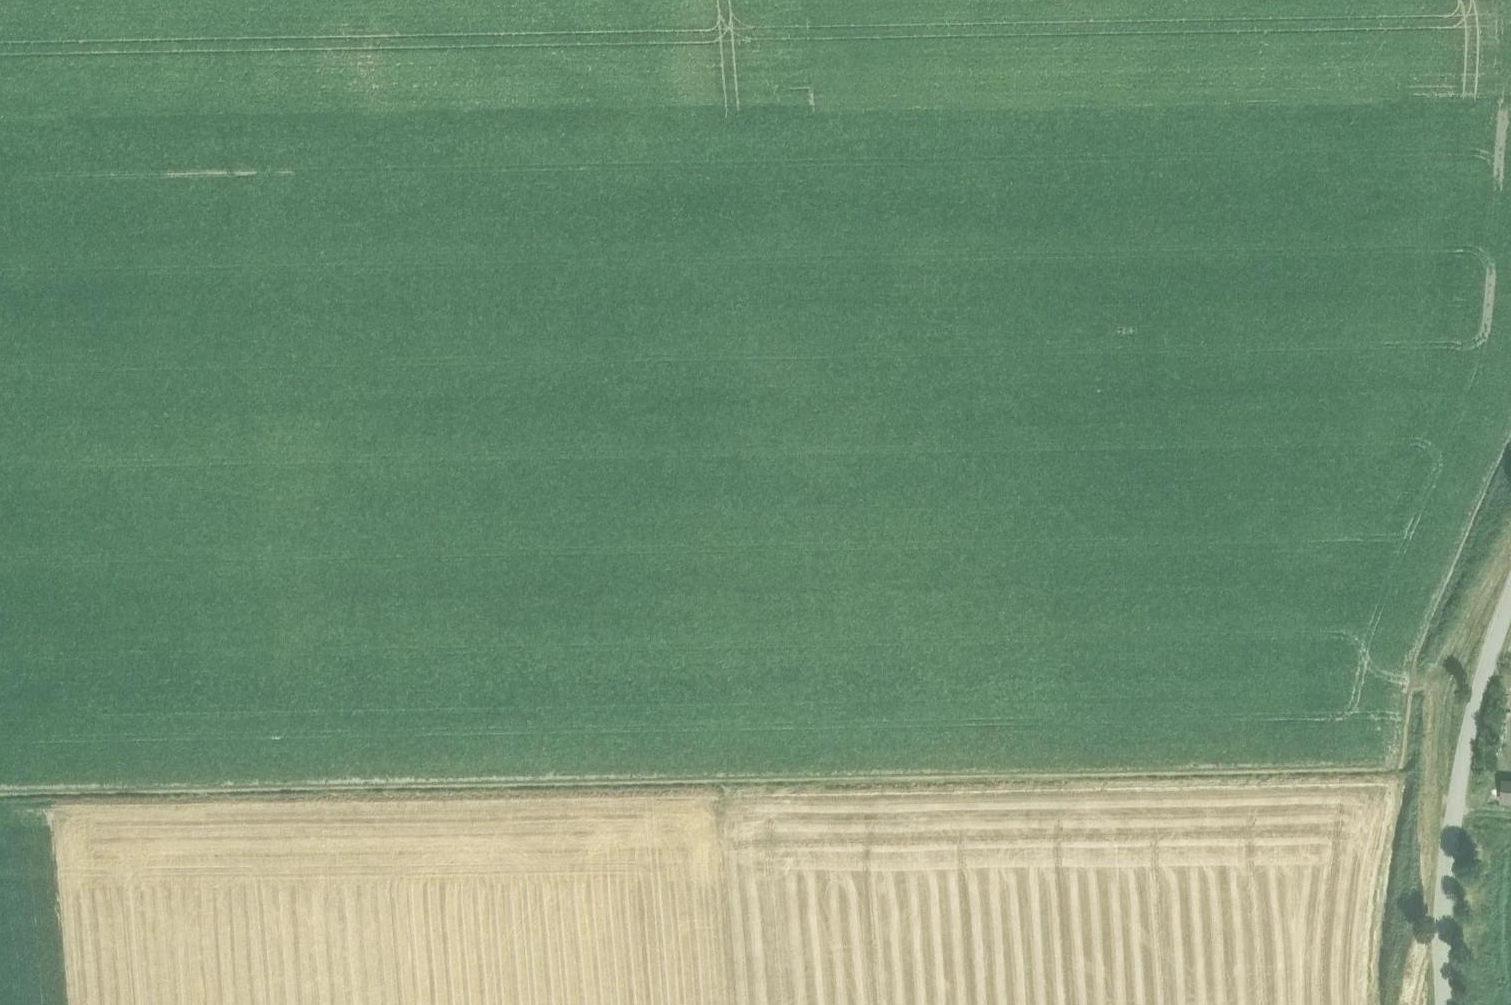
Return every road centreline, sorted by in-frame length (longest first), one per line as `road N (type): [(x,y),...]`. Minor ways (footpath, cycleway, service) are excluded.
road 1 (tertiary): [(1452,1004),(1464,762),(1510,610)]

